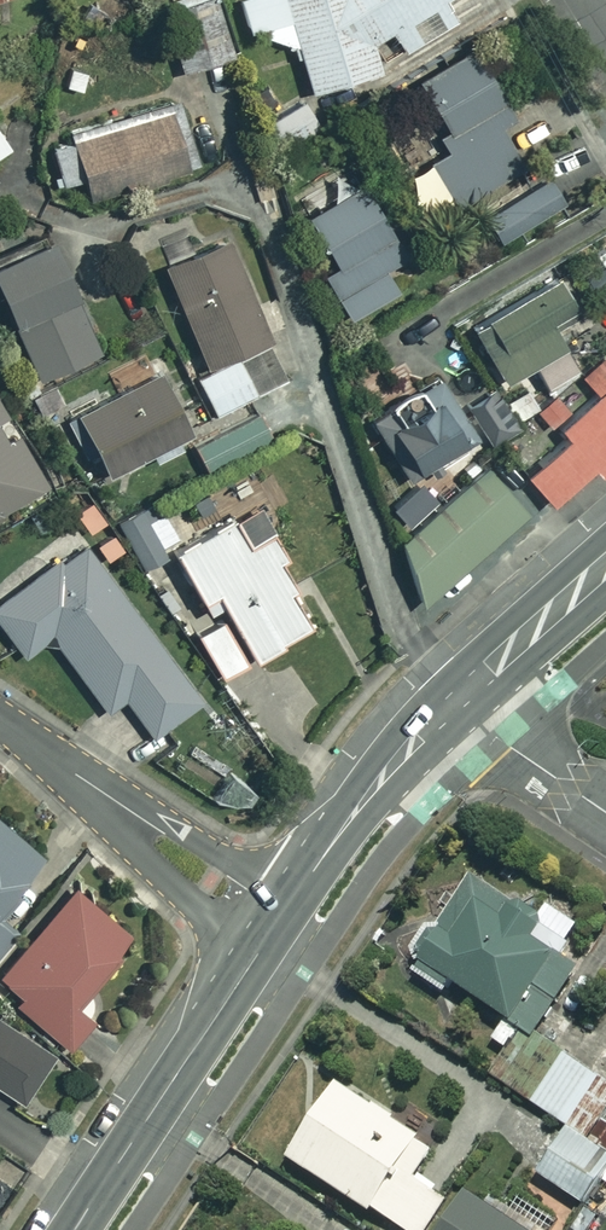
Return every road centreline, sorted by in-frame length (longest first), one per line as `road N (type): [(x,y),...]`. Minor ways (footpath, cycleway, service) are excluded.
road 1 (residential): [(75,1229),(276,926)]
road 2 (residential): [(0,720),(276,926)]
road 3 (residential): [(276,926),(362,800),(451,703)]
road 4 (residential): [(451,703),(605,565)]
road 5 (residential): [(605,809),(451,703)]

